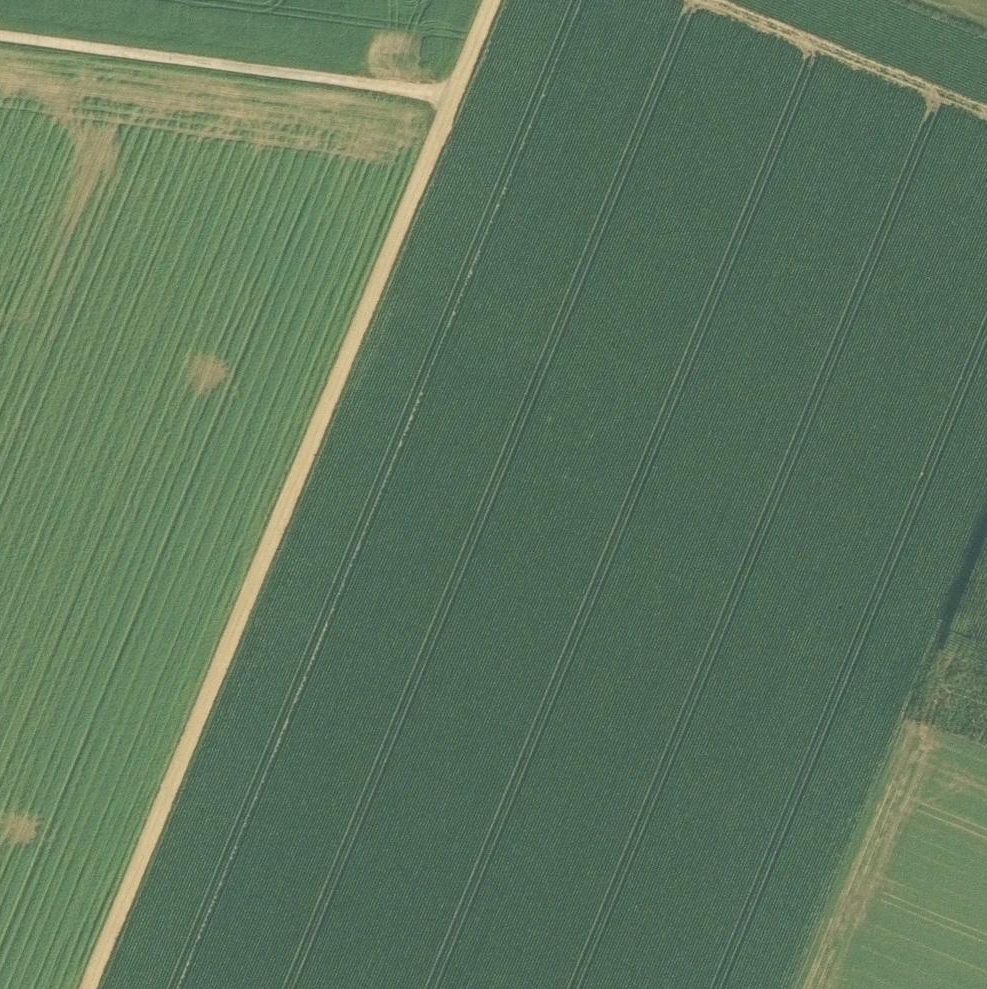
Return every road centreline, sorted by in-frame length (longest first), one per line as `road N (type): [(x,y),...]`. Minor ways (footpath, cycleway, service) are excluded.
road 1 (unclassified): [(88,988),(494,0)]
road 2 (track): [(455,97),(0,37)]

